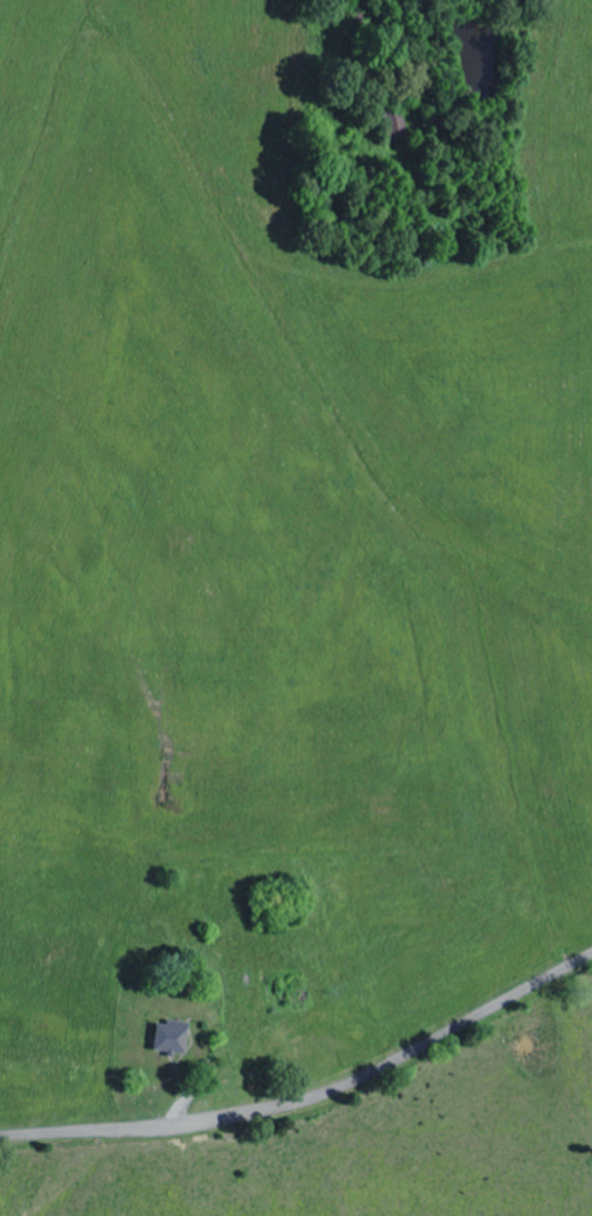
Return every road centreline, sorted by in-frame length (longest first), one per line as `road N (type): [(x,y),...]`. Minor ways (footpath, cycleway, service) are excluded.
road 1 (residential): [(0,1141),(161,1131),(314,1100),(591,959)]

